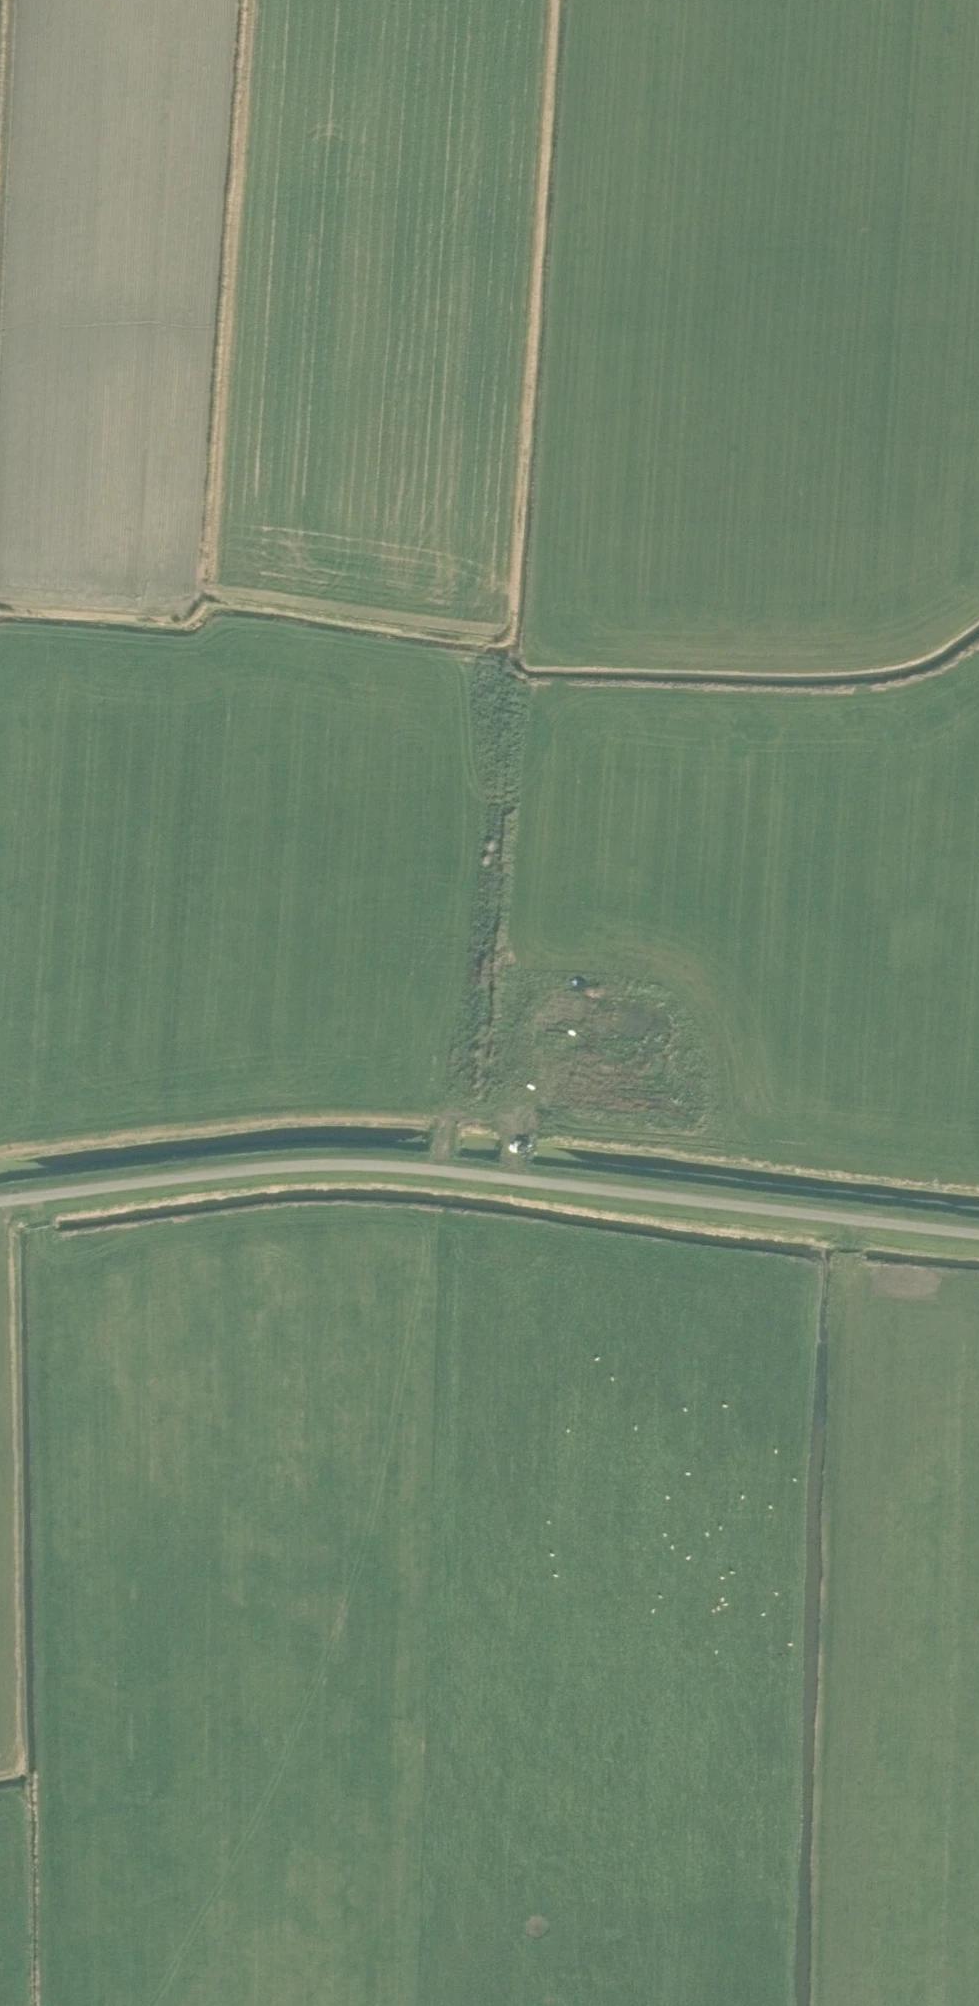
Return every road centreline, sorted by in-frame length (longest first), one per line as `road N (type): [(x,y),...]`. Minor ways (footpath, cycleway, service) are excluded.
road 1 (unclassified): [(0,1204),(381,1169),(978,1241)]

